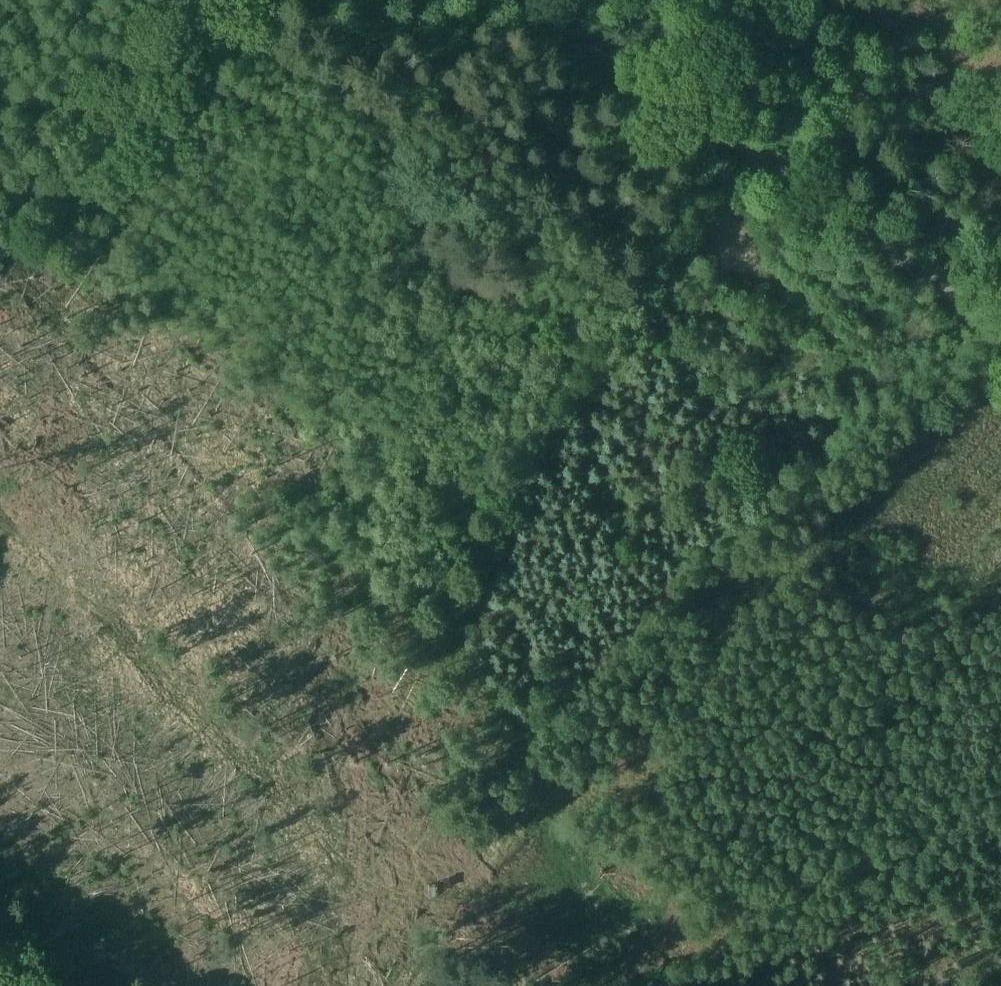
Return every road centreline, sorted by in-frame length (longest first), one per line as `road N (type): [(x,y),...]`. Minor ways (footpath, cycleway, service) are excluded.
road 1 (residential): [(1000,325),(532,0)]
road 2 (track): [(0,221),(228,0)]

